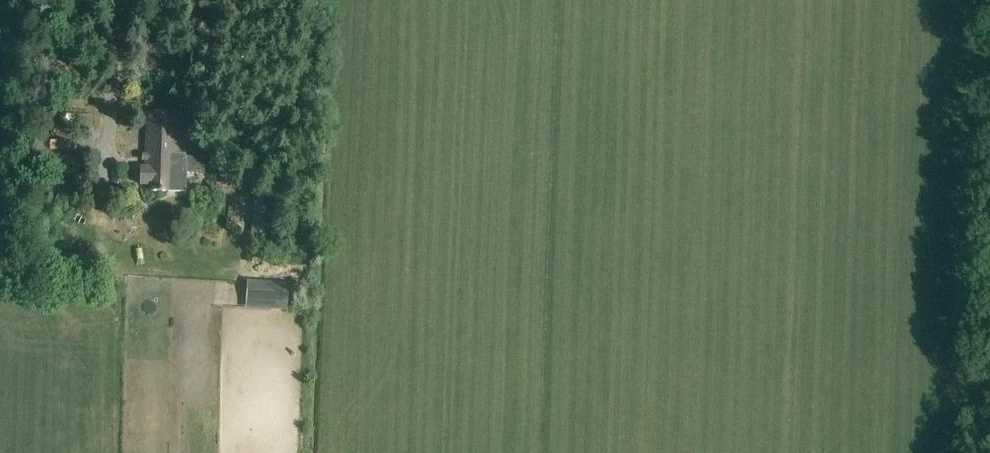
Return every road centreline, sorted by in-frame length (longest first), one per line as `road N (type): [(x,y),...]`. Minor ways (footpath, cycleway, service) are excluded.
road 1 (track): [(113,131),(119,0)]

